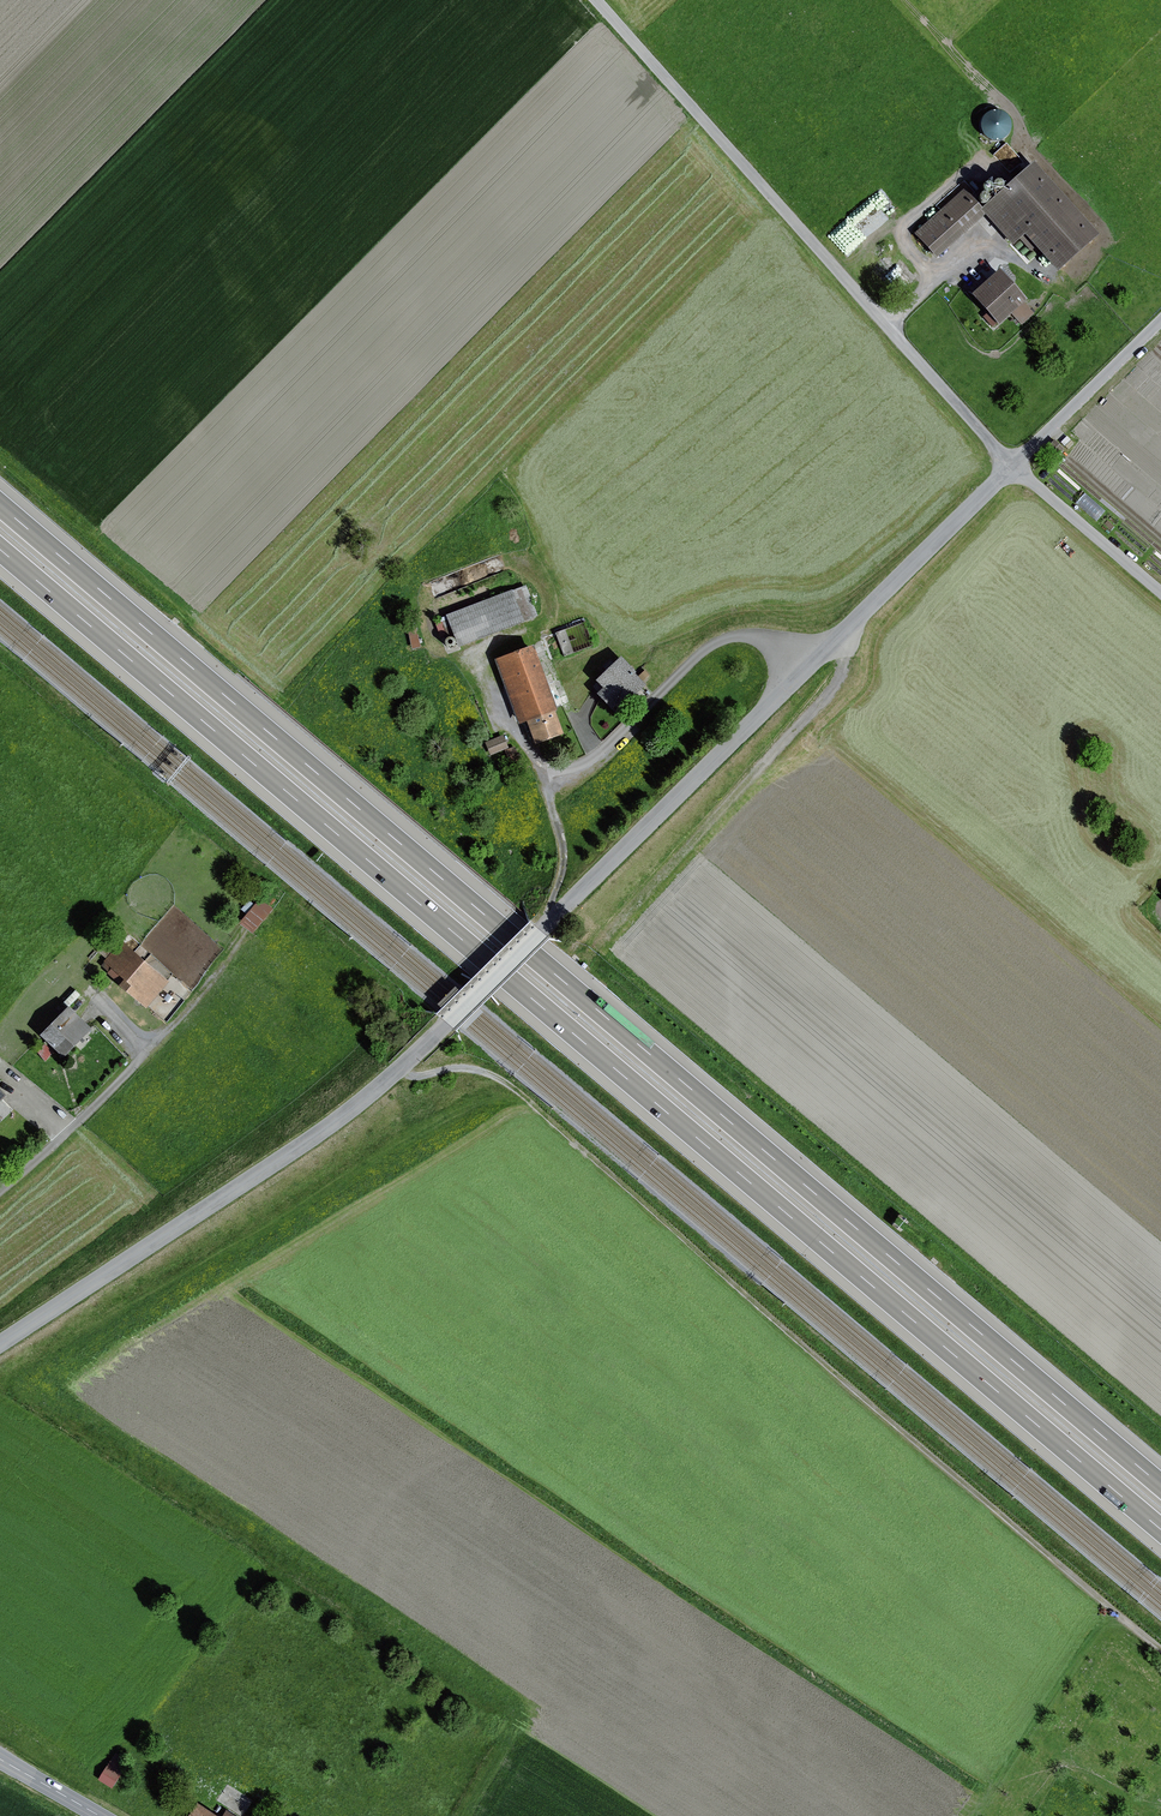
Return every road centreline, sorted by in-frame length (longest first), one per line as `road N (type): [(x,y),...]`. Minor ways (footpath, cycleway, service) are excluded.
road 1 (motorway): [(0,549),(1160,1531)]
road 2 (motorway): [(1160,1484),(0,504)]
road 3 (unclassified): [(0,1342),(342,1118),(396,1073),(815,674),(1012,467)]
road 4 (track): [(1160,1653),(512,1089),(461,1069),(415,1079),(396,1073)]
road 5 (unclassified): [(1012,467),(599,0)]
road 6 (track): [(537,577),(548,607),(543,623),(486,655),(553,806),(563,873),(552,924)]
road 7 (unclassified): [(1012,467),(1160,326)]
road 8 (unclassified): [(1012,467),(1160,591)]
road 9 (track): [(148,1051),(243,933)]

